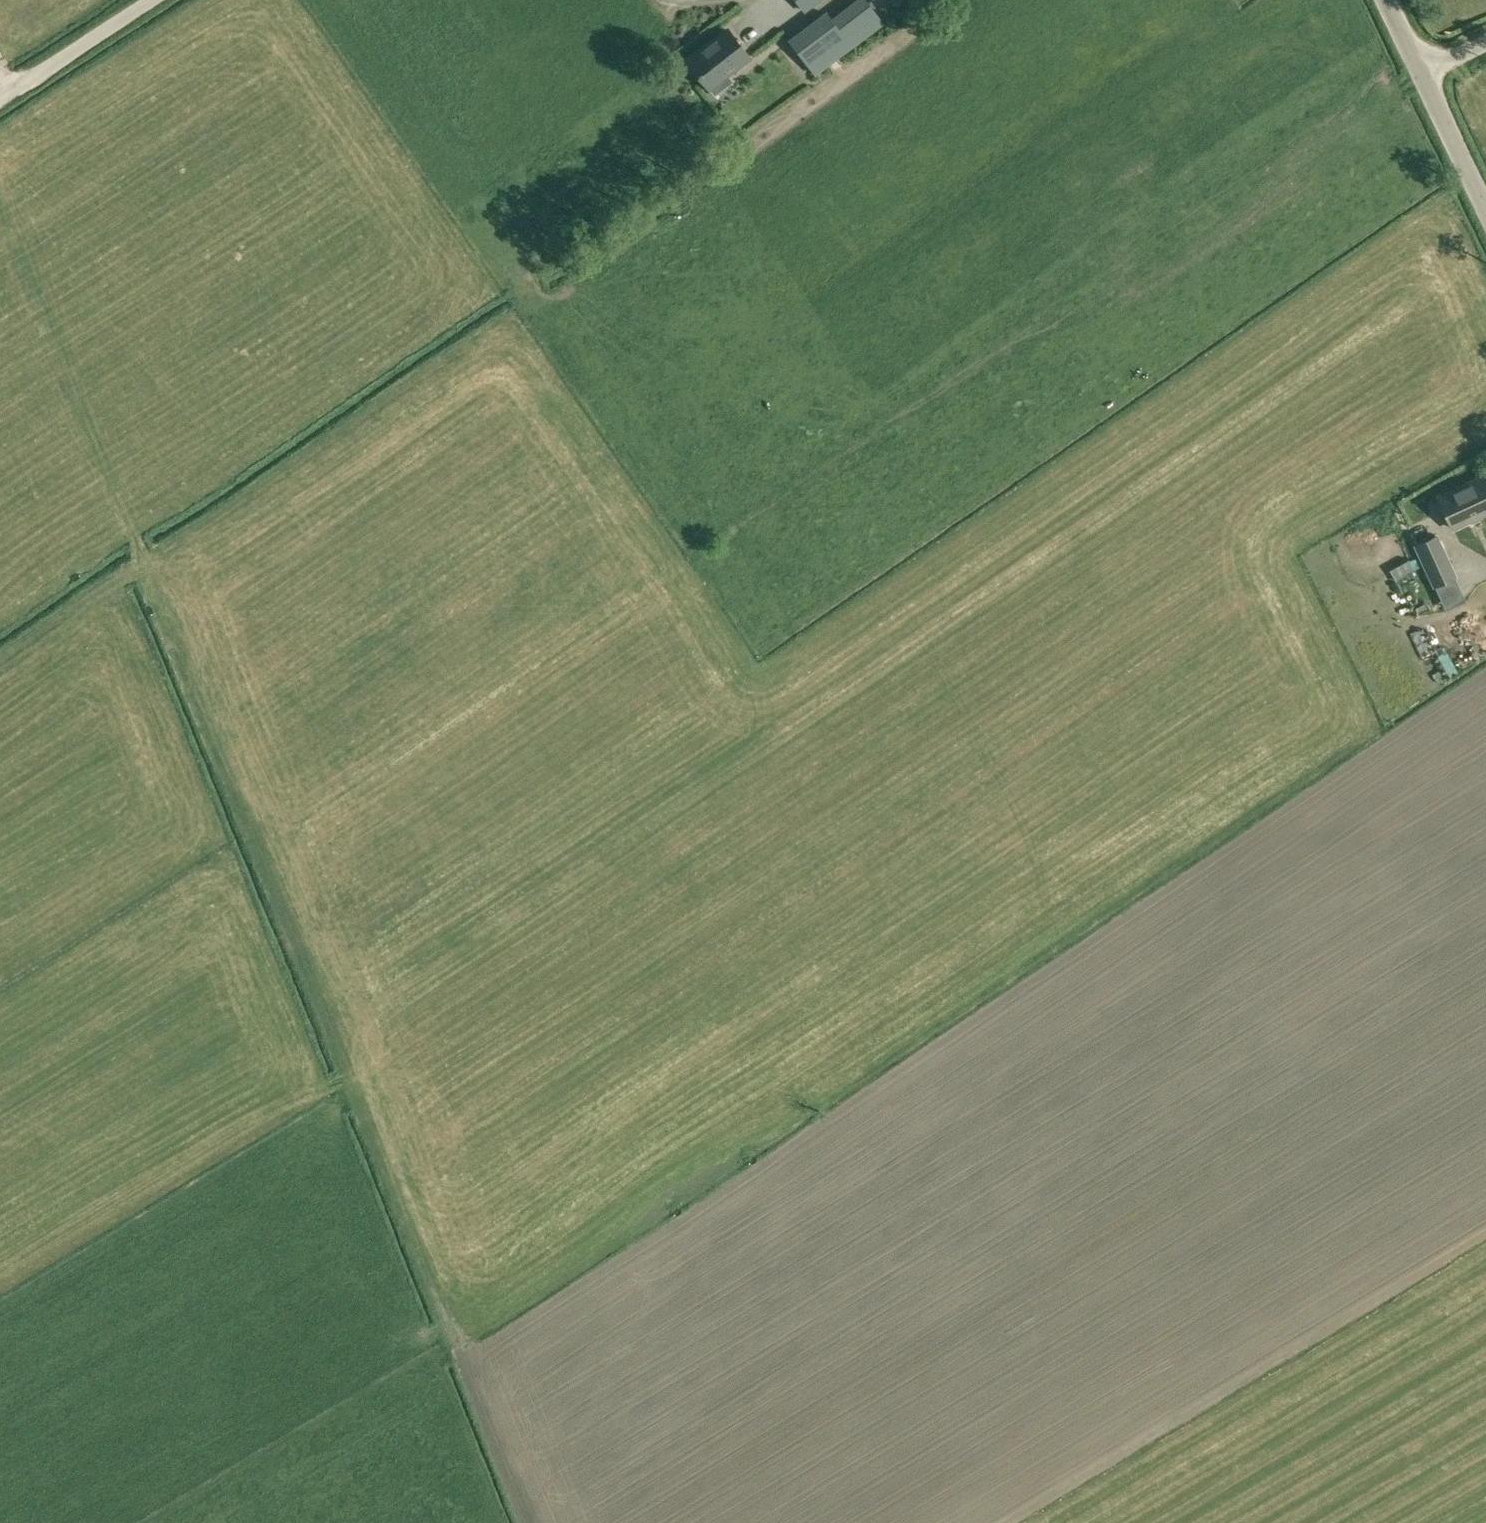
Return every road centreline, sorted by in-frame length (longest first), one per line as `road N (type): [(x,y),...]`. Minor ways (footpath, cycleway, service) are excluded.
road 1 (unclassified): [(0,82),(132,0)]
road 2 (unclassified): [(1485,211),(1421,73)]

